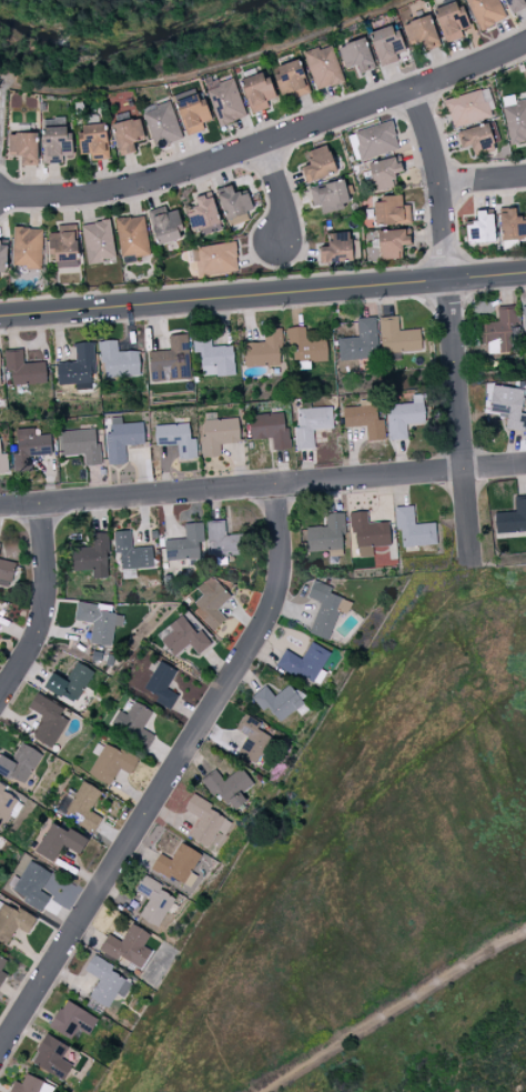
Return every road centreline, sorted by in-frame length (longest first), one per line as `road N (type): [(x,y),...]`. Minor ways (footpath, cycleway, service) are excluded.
road 1 (residential): [(0,1053),(261,634),(276,593),(274,483)]
road 2 (residential): [(0,198),(149,183),(525,42)]
road 3 (residential): [(0,508),(525,464)]
road 4 (tertiary): [(0,318),(446,280)]
road 5 (residential): [(471,557),(446,280)]
road 6 (residential): [(0,701),(39,631),(48,588),(39,503)]
road 7 (residential): [(446,280),(436,186),(409,91)]

